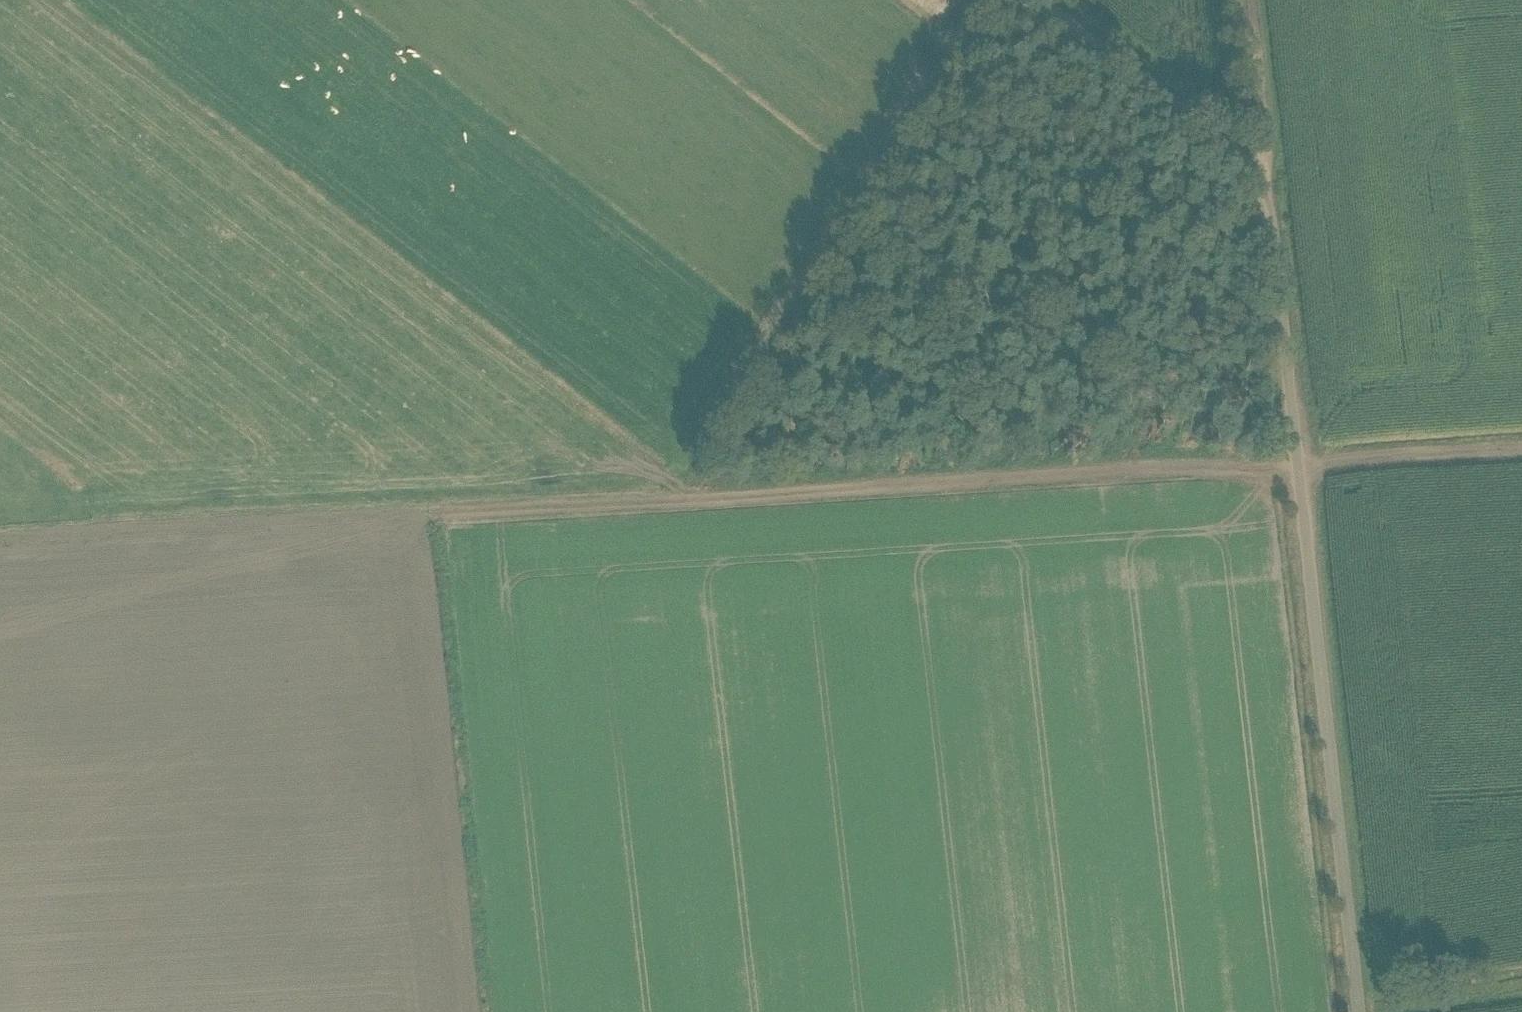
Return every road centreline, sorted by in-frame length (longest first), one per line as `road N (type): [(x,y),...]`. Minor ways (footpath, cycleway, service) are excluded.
road 1 (track): [(1521,451),(0,538)]
road 2 (unclassified): [(1358,1011),(1259,183),(1038,0)]
road 3 (track): [(1259,183),(1263,110),(1250,0)]

